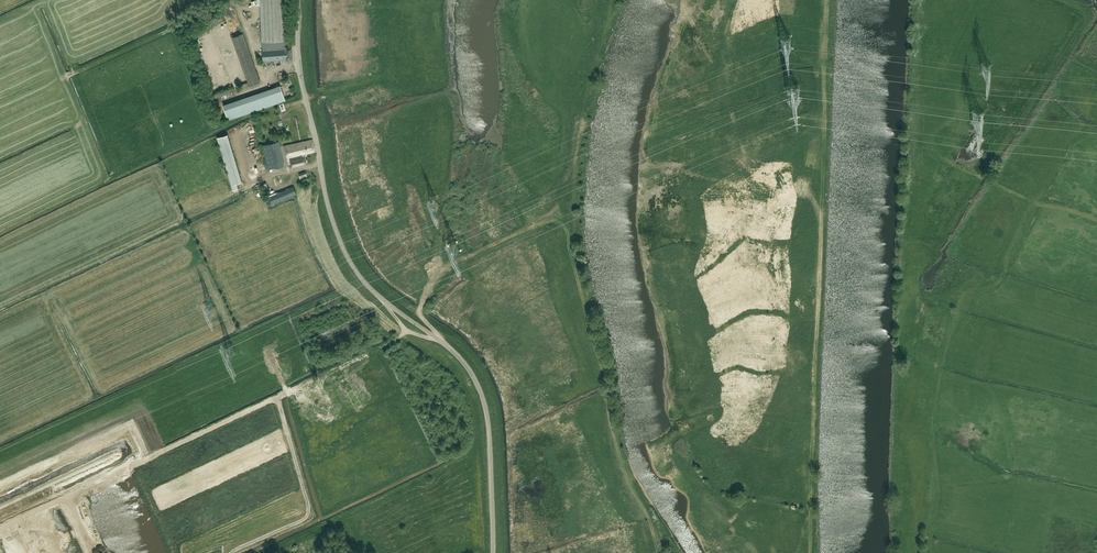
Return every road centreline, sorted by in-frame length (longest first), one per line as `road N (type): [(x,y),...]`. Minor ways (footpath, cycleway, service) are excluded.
road 1 (track): [(25,552),(11,523),(405,331)]
road 2 (unclassified): [(383,300),(350,262),(331,213),(302,85),(298,0)]
road 3 (unclassified): [(493,552),(487,412),(468,367),(441,341)]
road 4 (track): [(972,173),(1039,205),(1096,220)]

